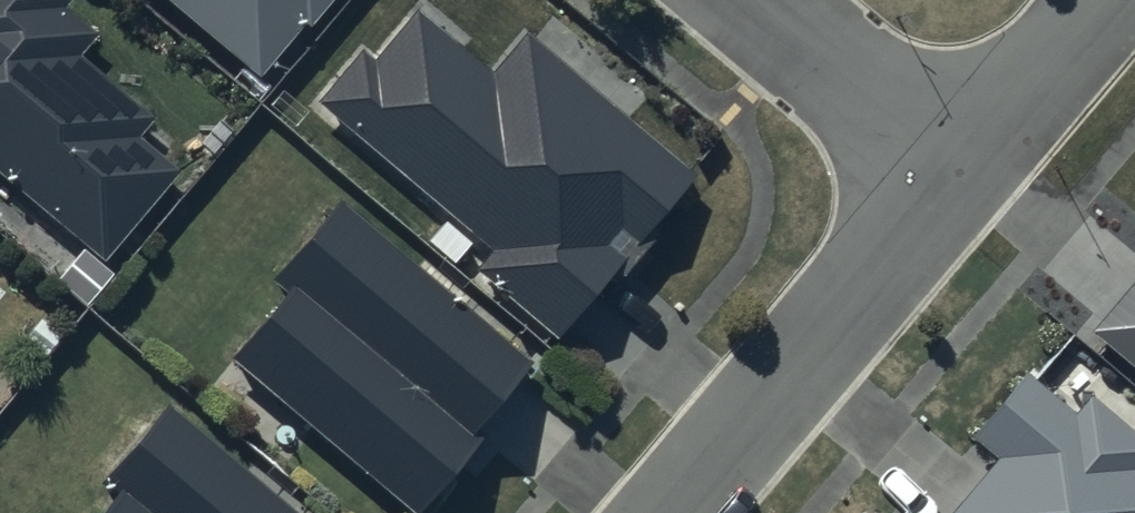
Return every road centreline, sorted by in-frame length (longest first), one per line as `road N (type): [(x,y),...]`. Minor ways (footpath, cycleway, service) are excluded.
road 1 (residential): [(670,512),(964,168)]
road 2 (residential): [(964,168),(763,0)]
road 3 (residential): [(964,168),(1107,0)]

